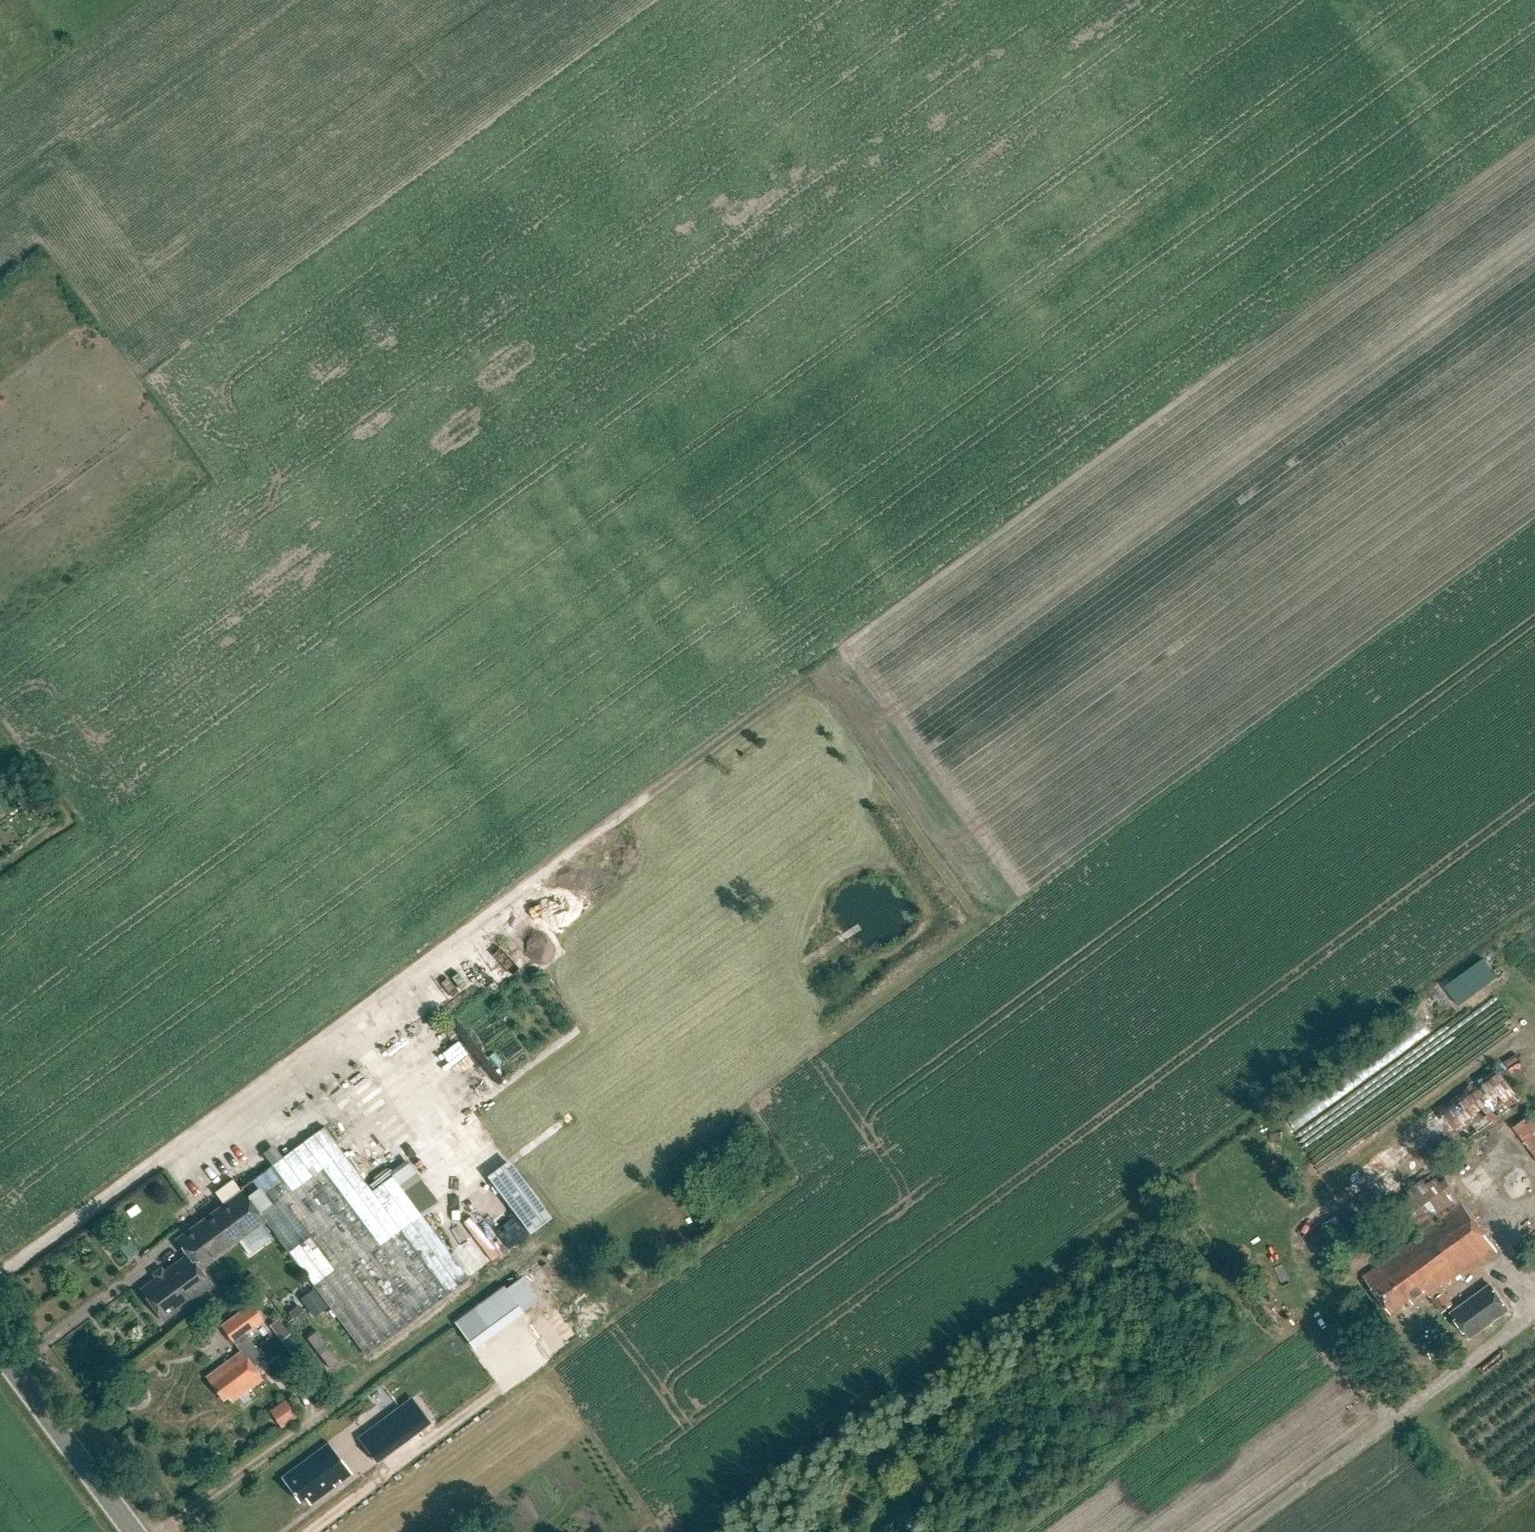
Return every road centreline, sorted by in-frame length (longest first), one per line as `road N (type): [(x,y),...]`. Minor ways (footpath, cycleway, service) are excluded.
road 1 (tertiary): [(134,1531),(0,1351)]

